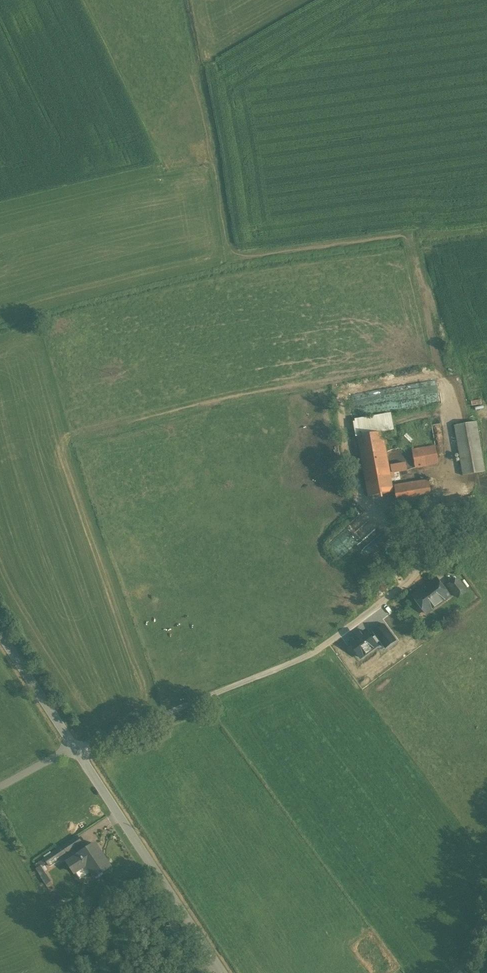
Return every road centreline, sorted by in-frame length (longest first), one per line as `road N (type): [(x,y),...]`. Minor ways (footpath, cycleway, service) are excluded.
road 1 (tertiary): [(0,632),(221,972)]

